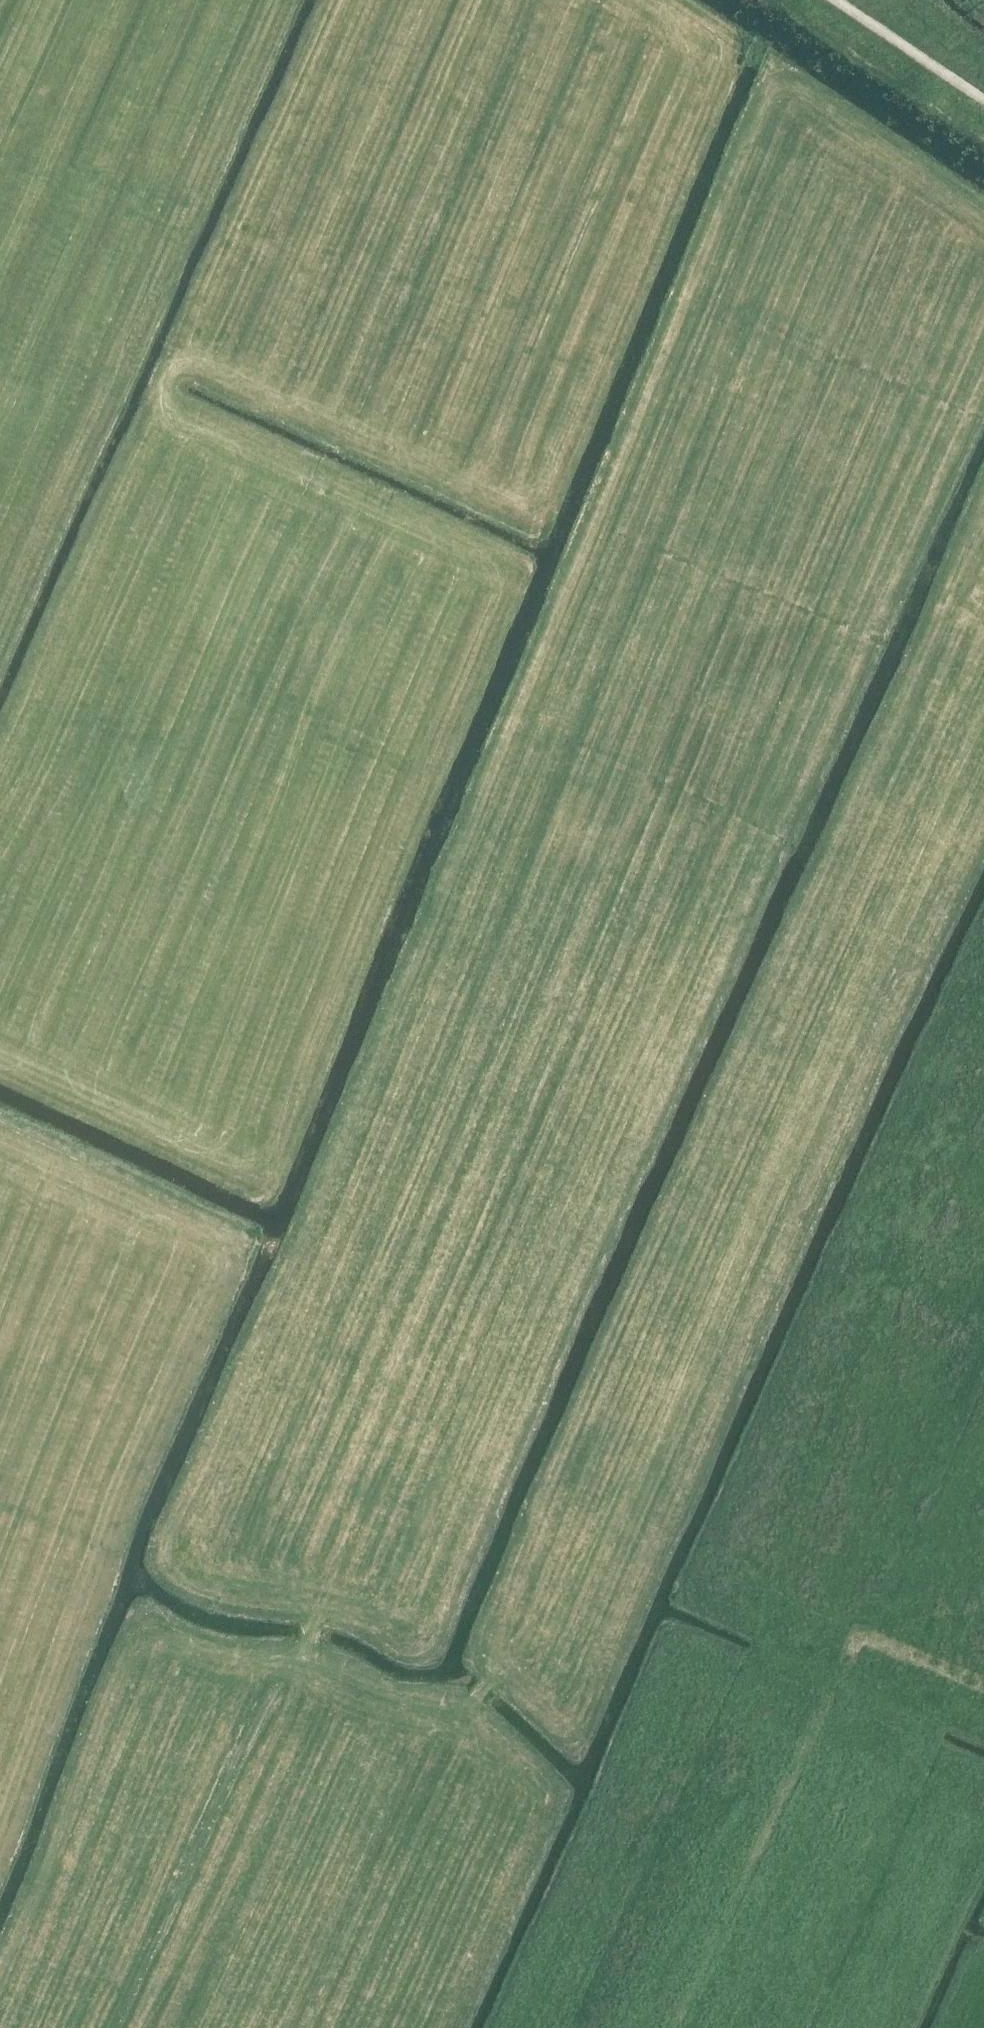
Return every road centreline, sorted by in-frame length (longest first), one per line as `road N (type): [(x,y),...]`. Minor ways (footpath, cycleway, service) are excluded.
road 1 (track): [(837,0),(983,100)]

